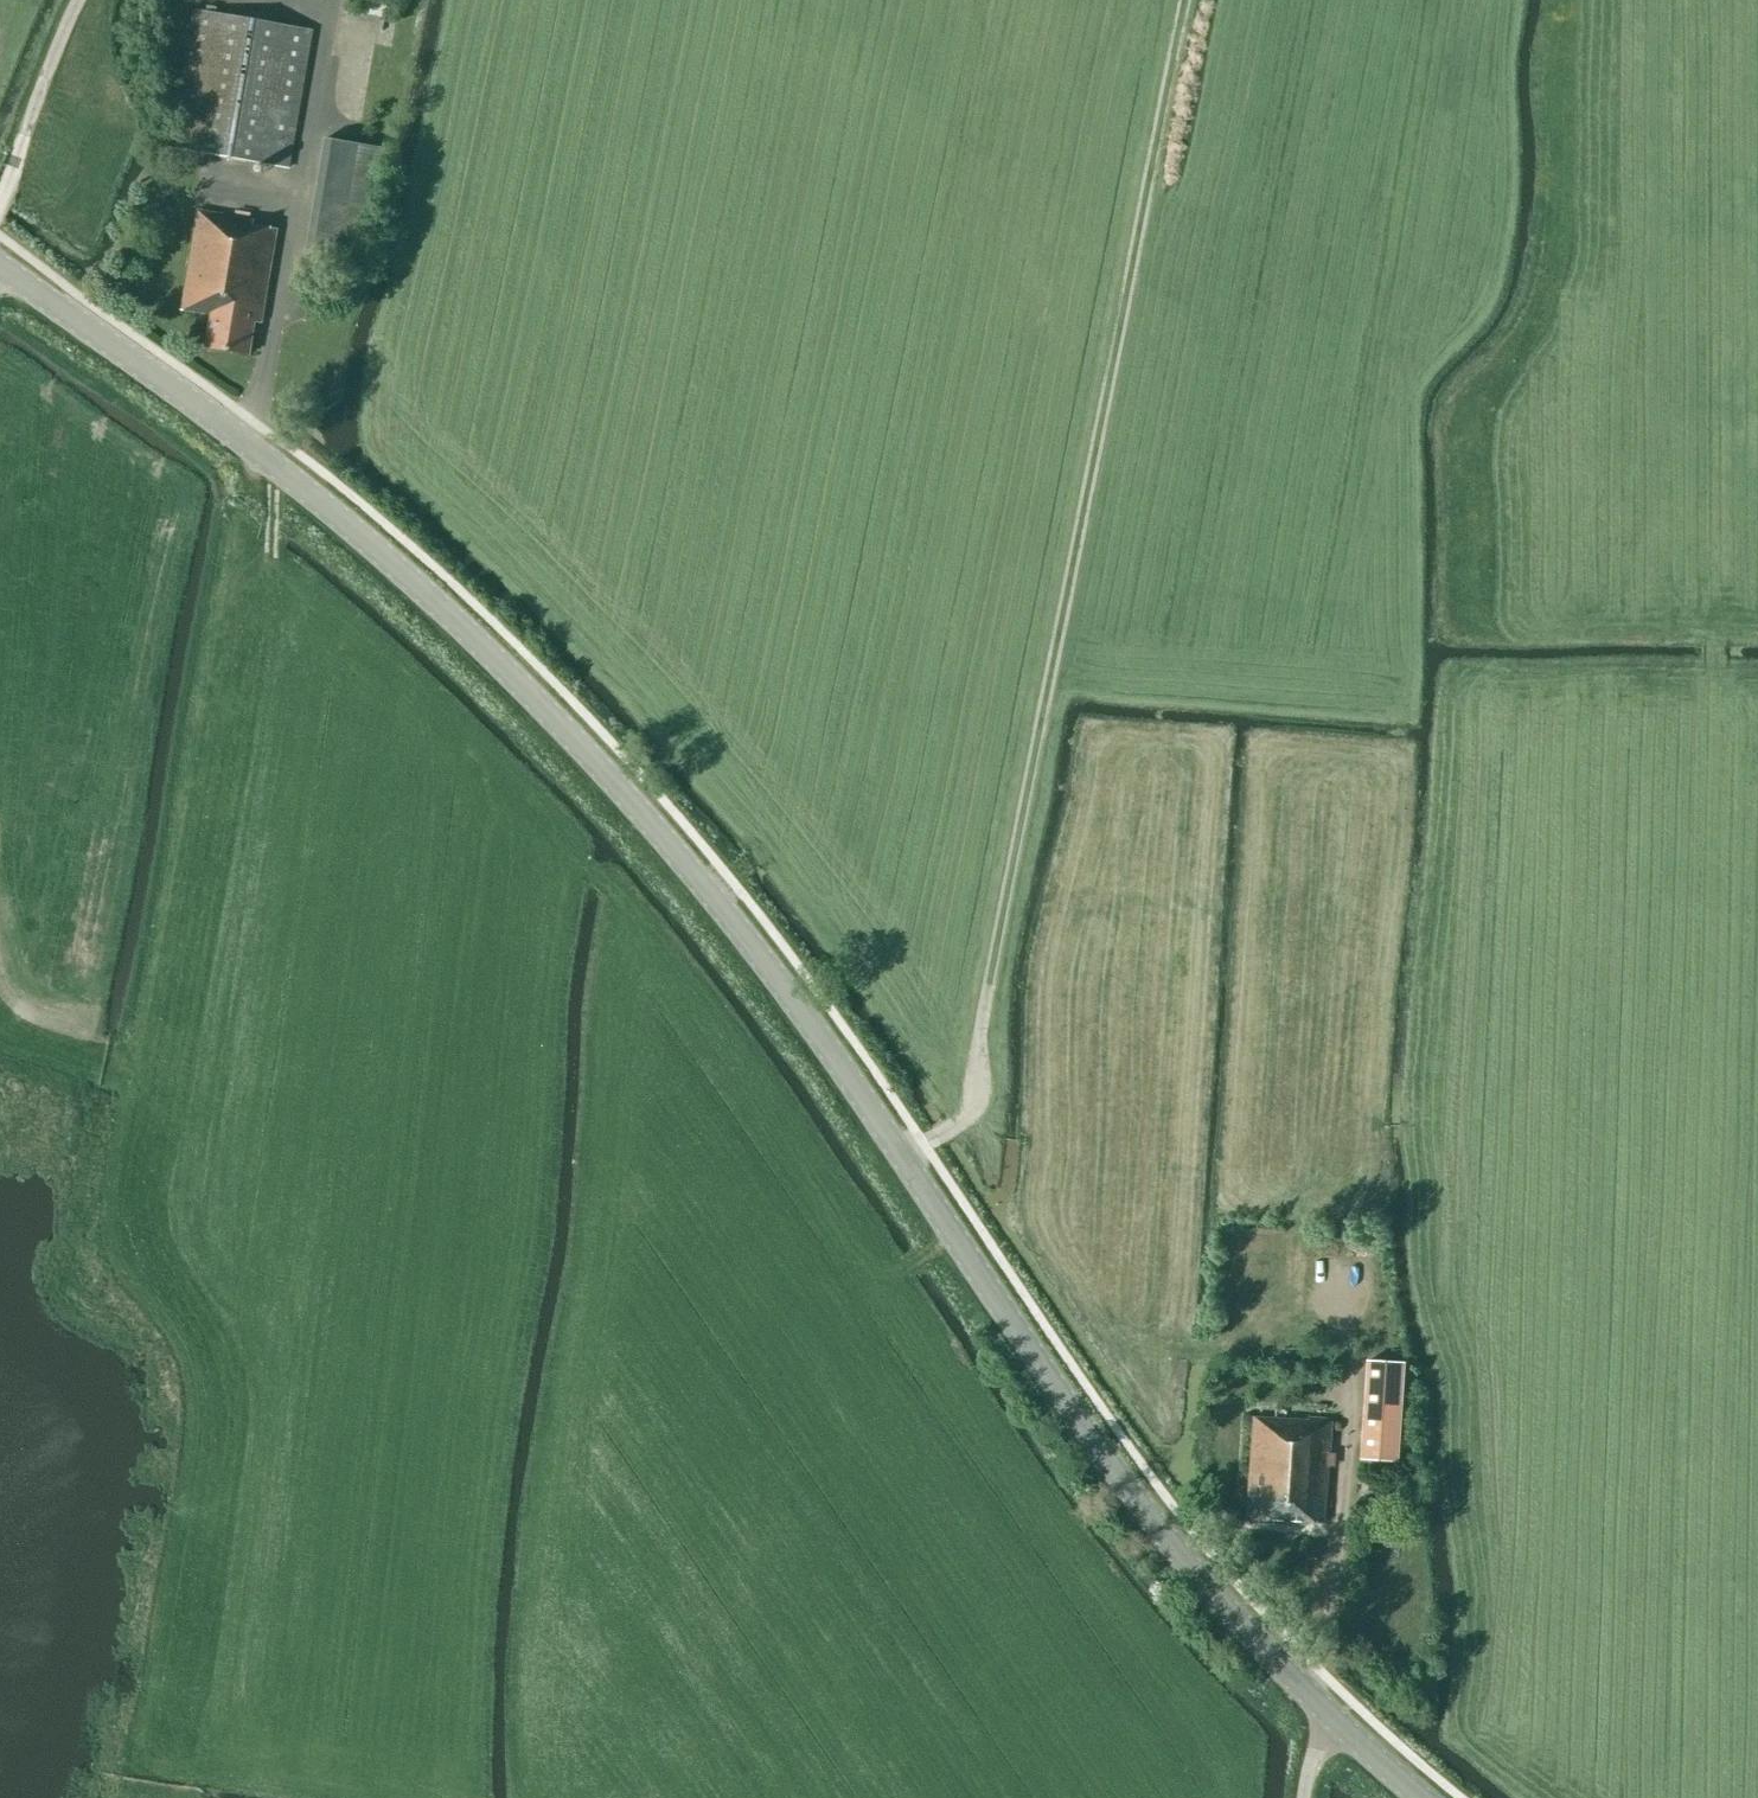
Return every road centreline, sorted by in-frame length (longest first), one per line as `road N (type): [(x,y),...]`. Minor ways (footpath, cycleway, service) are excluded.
road 1 (tertiary): [(1422,1797),(1256,1639),(1136,1501),(829,1051),(614,782),(435,600),(323,504),(0,267)]
road 2 (track): [(899,1154),(969,1110),(1151,180),(1186,107),(1283,0)]
road 3 (unclassified): [(0,194),(75,0)]

